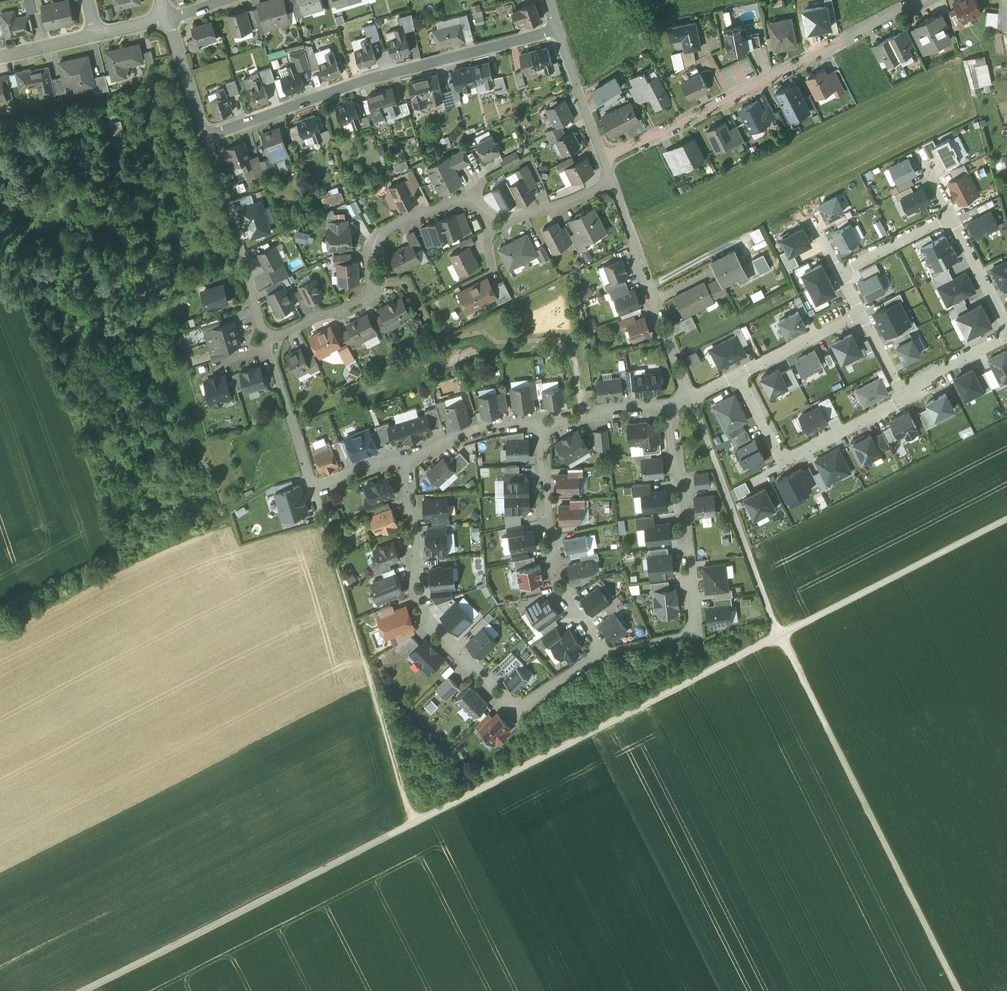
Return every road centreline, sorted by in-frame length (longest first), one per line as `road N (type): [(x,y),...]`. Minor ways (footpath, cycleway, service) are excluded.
road 1 (track): [(1006,521),(413,823)]
road 2 (track): [(690,397),(780,637),(958,990)]
road 3 (residential): [(604,652),(519,713),(433,627),(421,611),(409,455)]
road 4 (track): [(413,823),(83,990)]
road 5 (residential): [(208,139),(368,81),(557,31)]
road 6 (residential): [(604,159),(926,0)]
road 7 (residential): [(669,406),(698,634),(604,652)]
road 8 (residential): [(269,344),(290,328),(364,303),(374,287),(373,242),(389,226),(473,199),(495,224)]
road 9 (residential): [(542,421),(549,525),(563,597),(604,652)]
road 10 (track): [(343,592),(413,823)]
road 11 (residential): [(902,391),(905,398),(785,461),(738,375)]
road 12 (residential): [(613,181),(690,397)]
road 13 (residential): [(208,139),(269,344)]
road 14 (residential): [(269,344),(313,490)]
road 15 (residential): [(542,421),(409,455)]
road 16 (residential): [(738,375),(860,313)]
road 17 (residential): [(669,406),(542,421)]
road 18 (residential): [(495,224),(613,181)]
road 19 (residential): [(171,19),(208,139)]
road 20 (residential): [(839,273),(951,217)]
road 21 (residential): [(951,217),(1006,325)]

